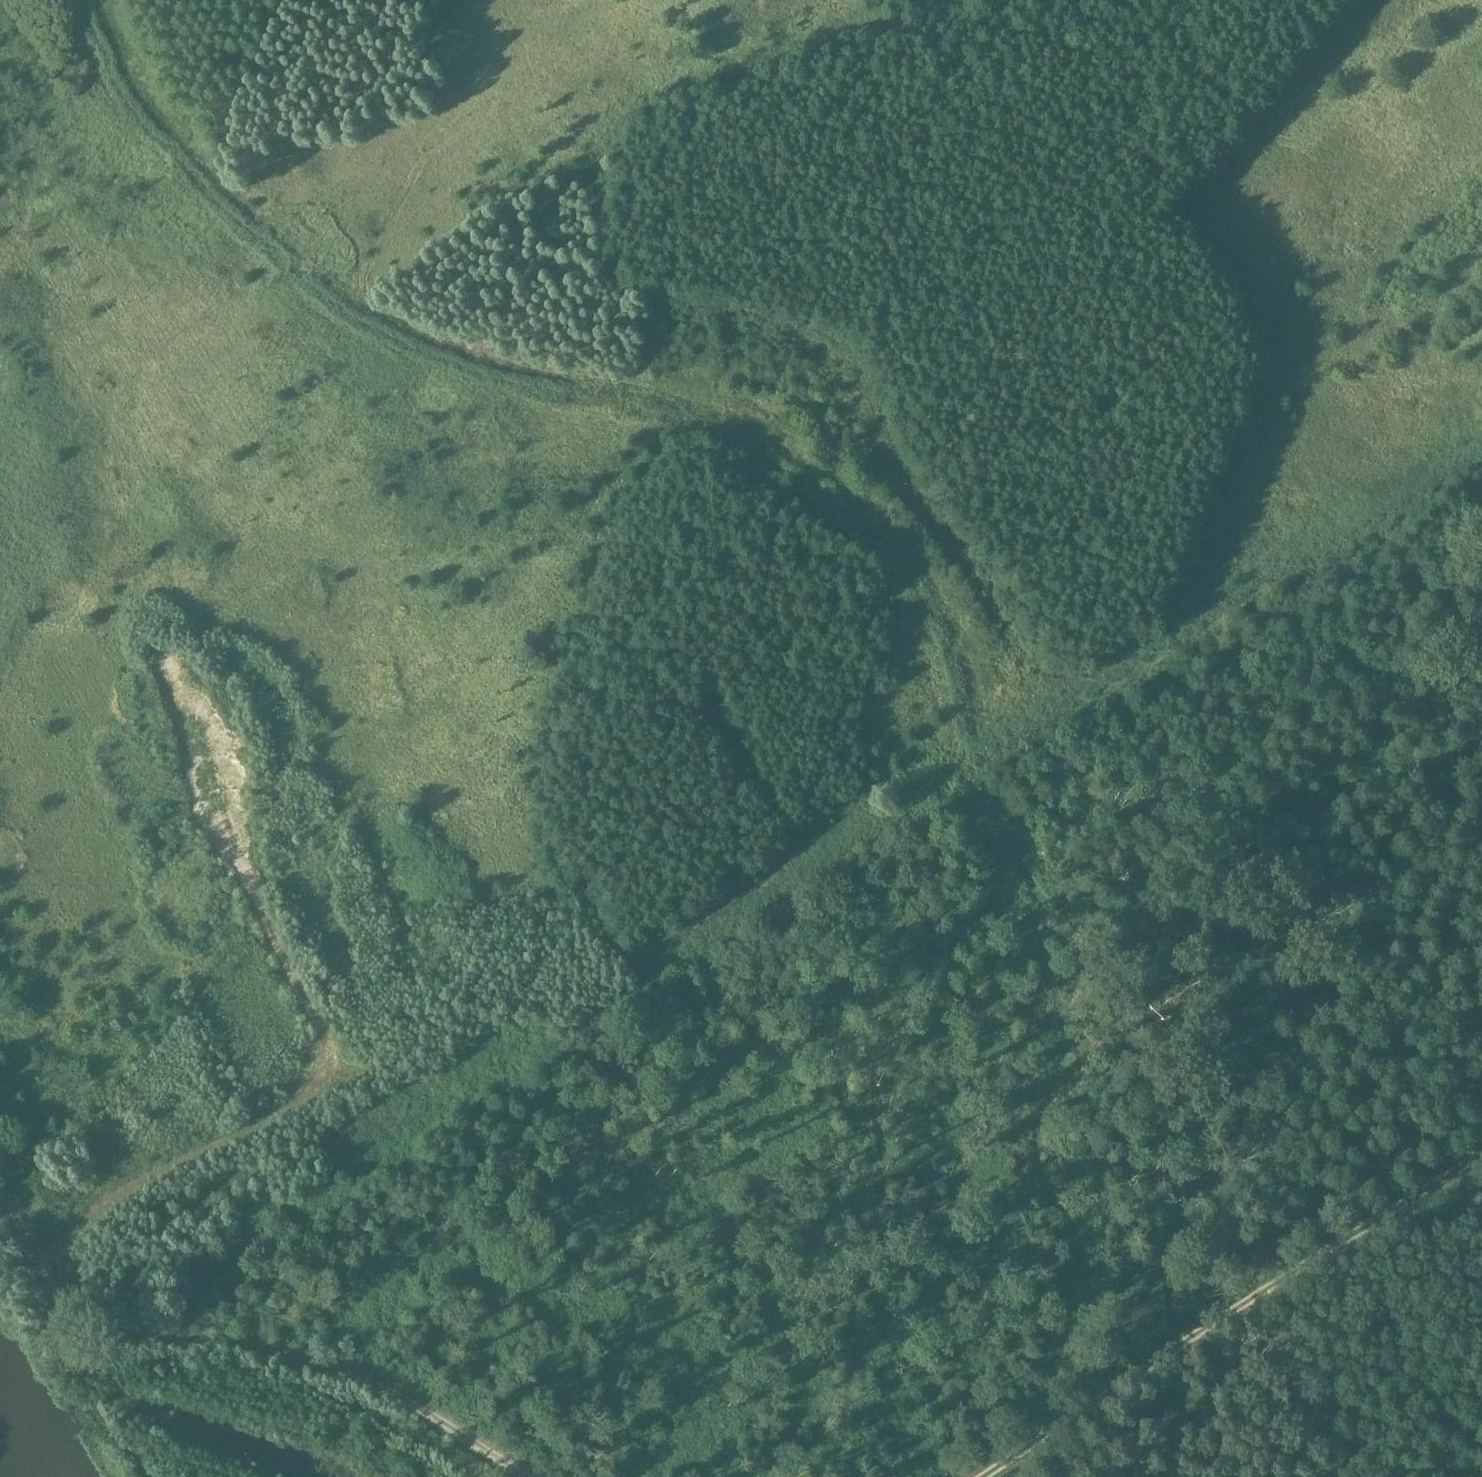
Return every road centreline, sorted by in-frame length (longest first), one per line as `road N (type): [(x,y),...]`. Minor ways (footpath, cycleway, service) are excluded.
road 1 (track): [(37,1264),(184,1166),(318,1096),(332,1076),(194,755)]
road 2 (track): [(522,1476),(395,1397),(322,1368),(62,1313),(2,1194)]
road 3 (track): [(977,1476),(1481,1151)]

